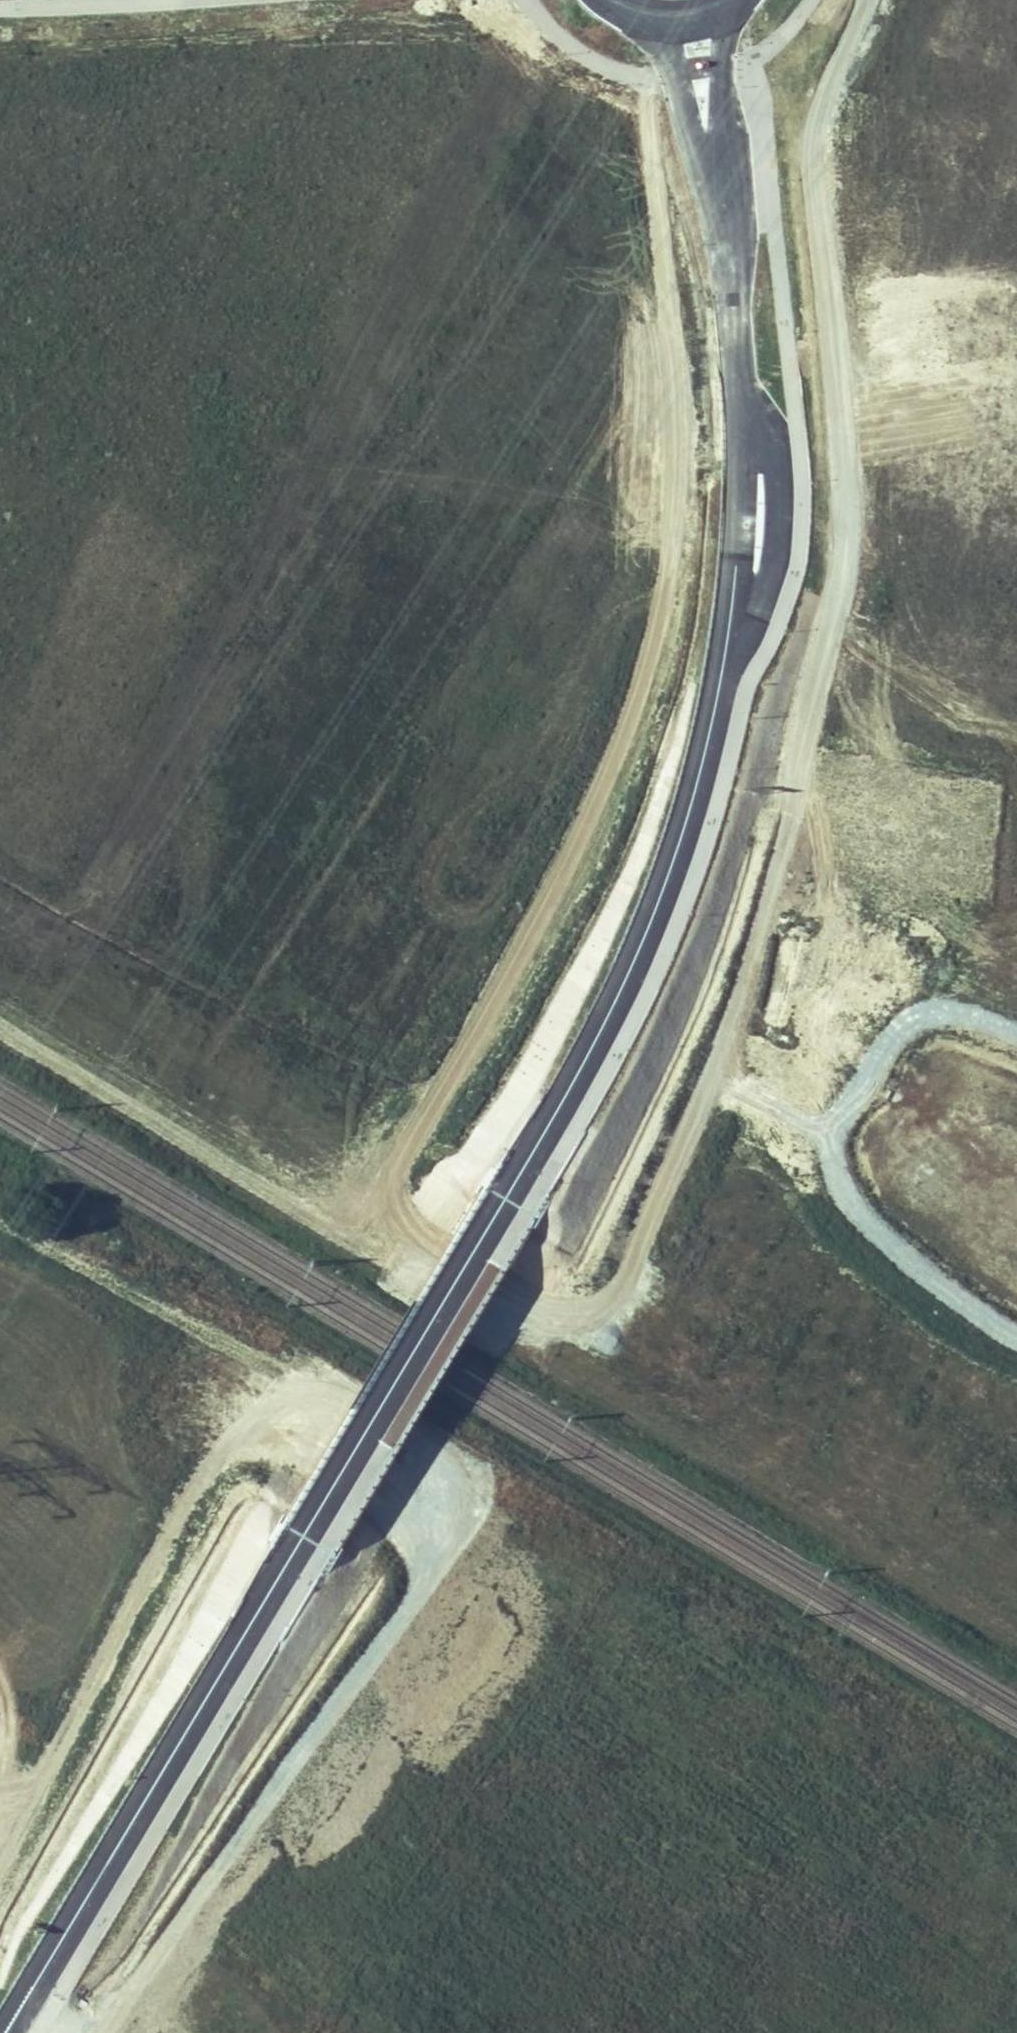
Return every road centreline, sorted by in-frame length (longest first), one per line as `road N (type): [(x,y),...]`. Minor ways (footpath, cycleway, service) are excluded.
road 1 (primary): [(1,2032),(544,1128),(617,987),(714,696),(741,518),(743,397),(717,173)]
road 2 (primary): [(646,12),(717,173)]
road 3 (primary): [(717,173),(722,0)]

